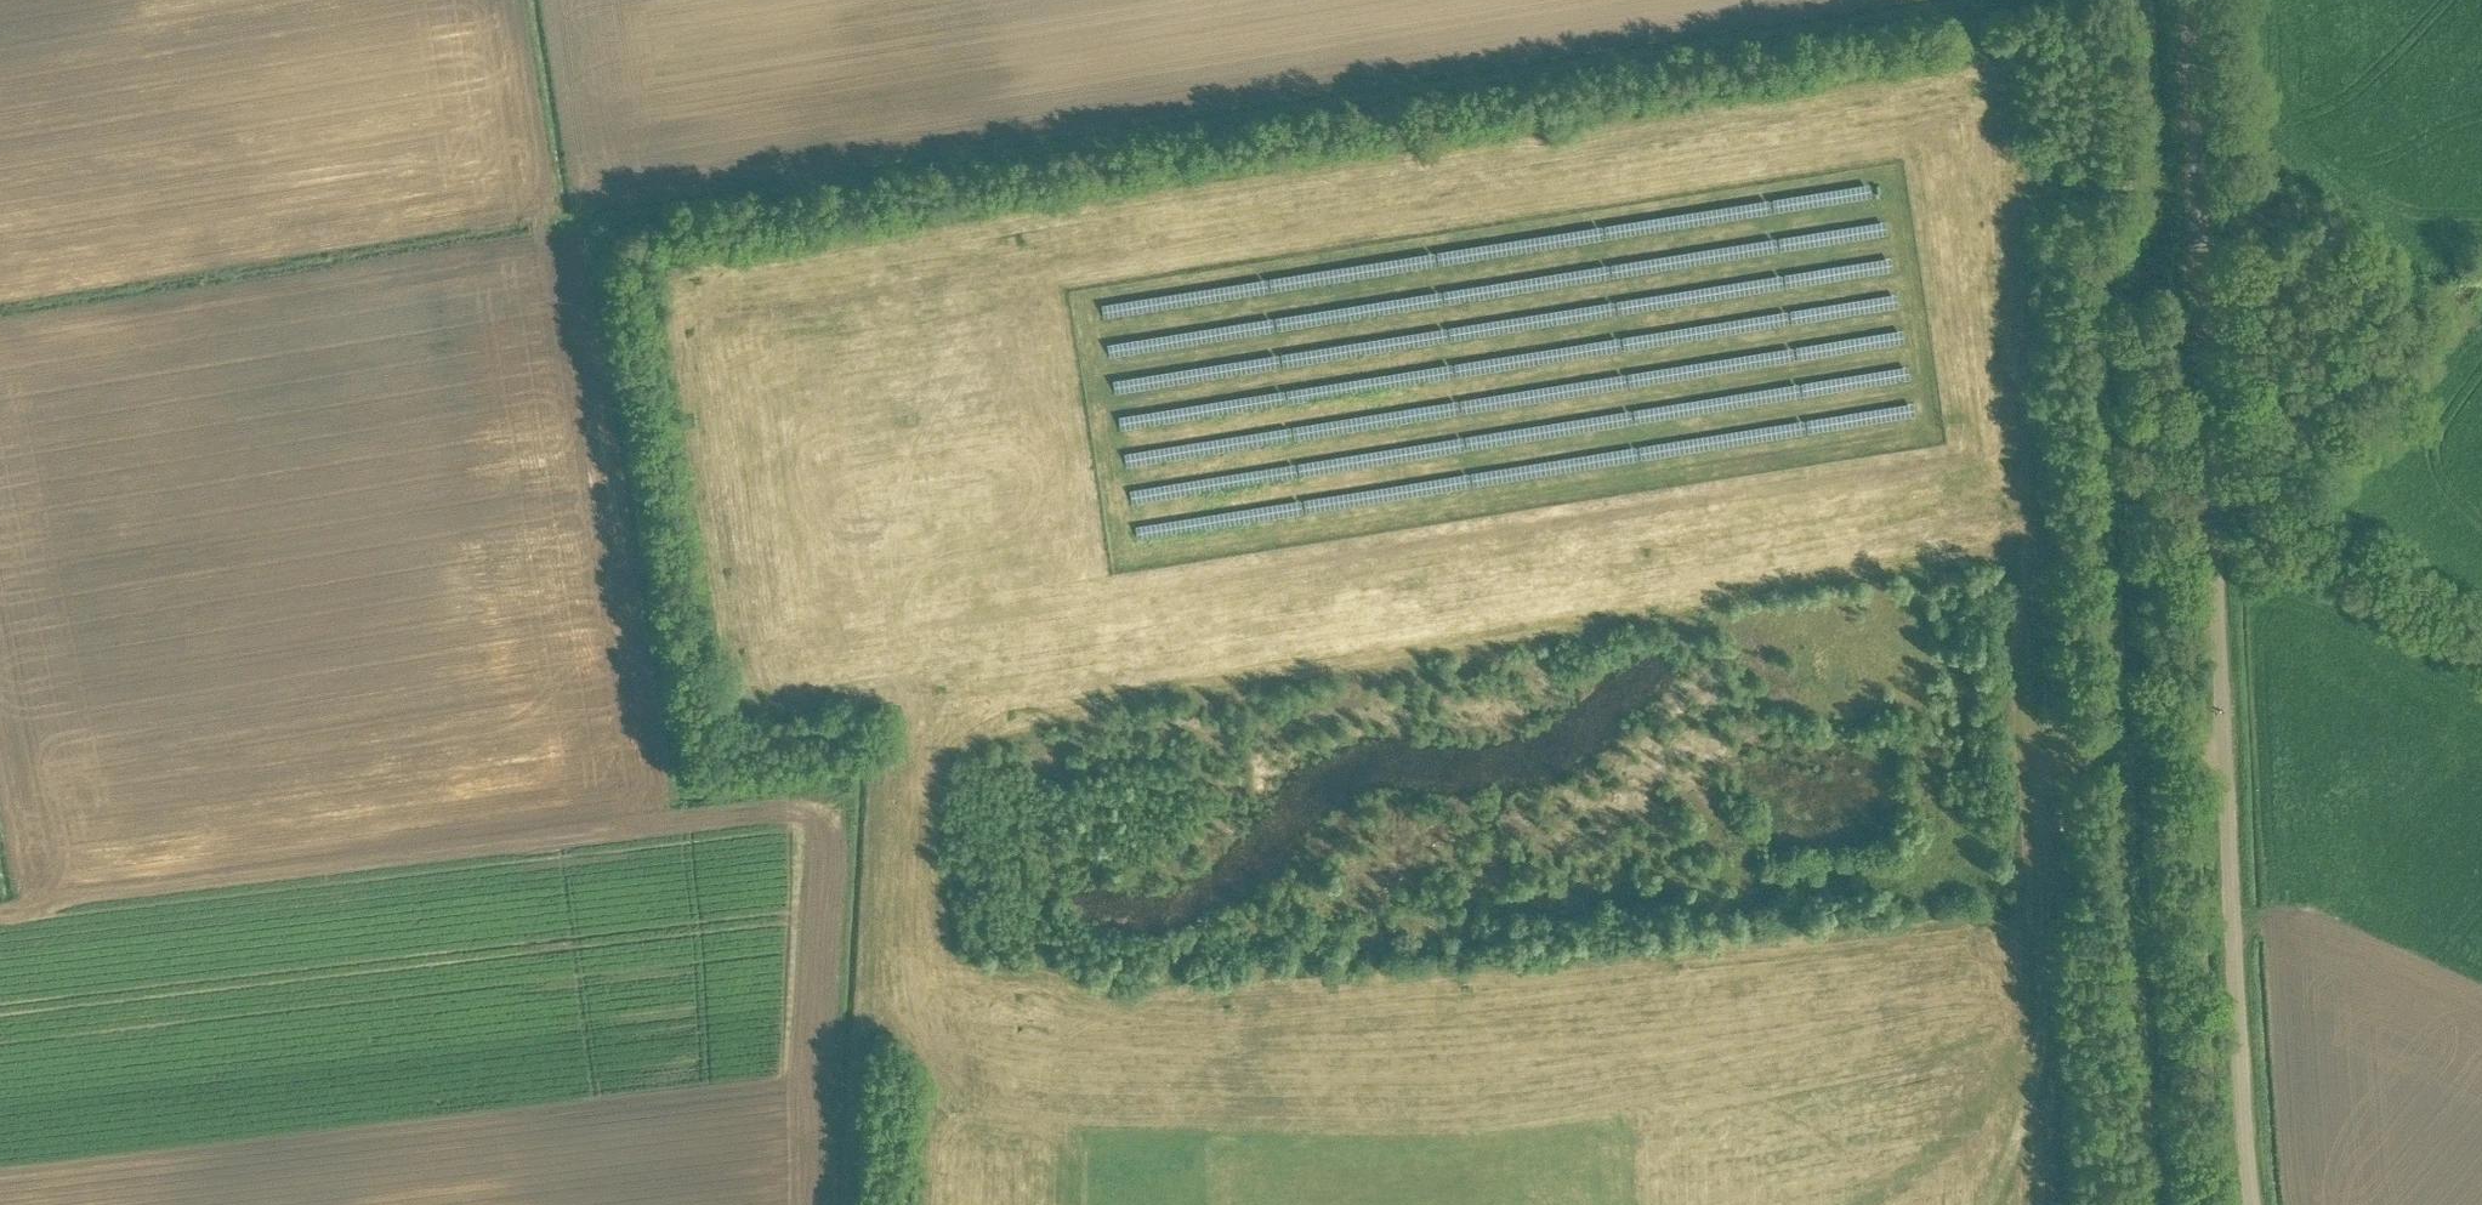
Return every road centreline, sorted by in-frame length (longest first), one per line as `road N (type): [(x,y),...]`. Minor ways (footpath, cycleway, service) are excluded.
road 1 (unclassified): [(2251,1204),(2185,0)]

